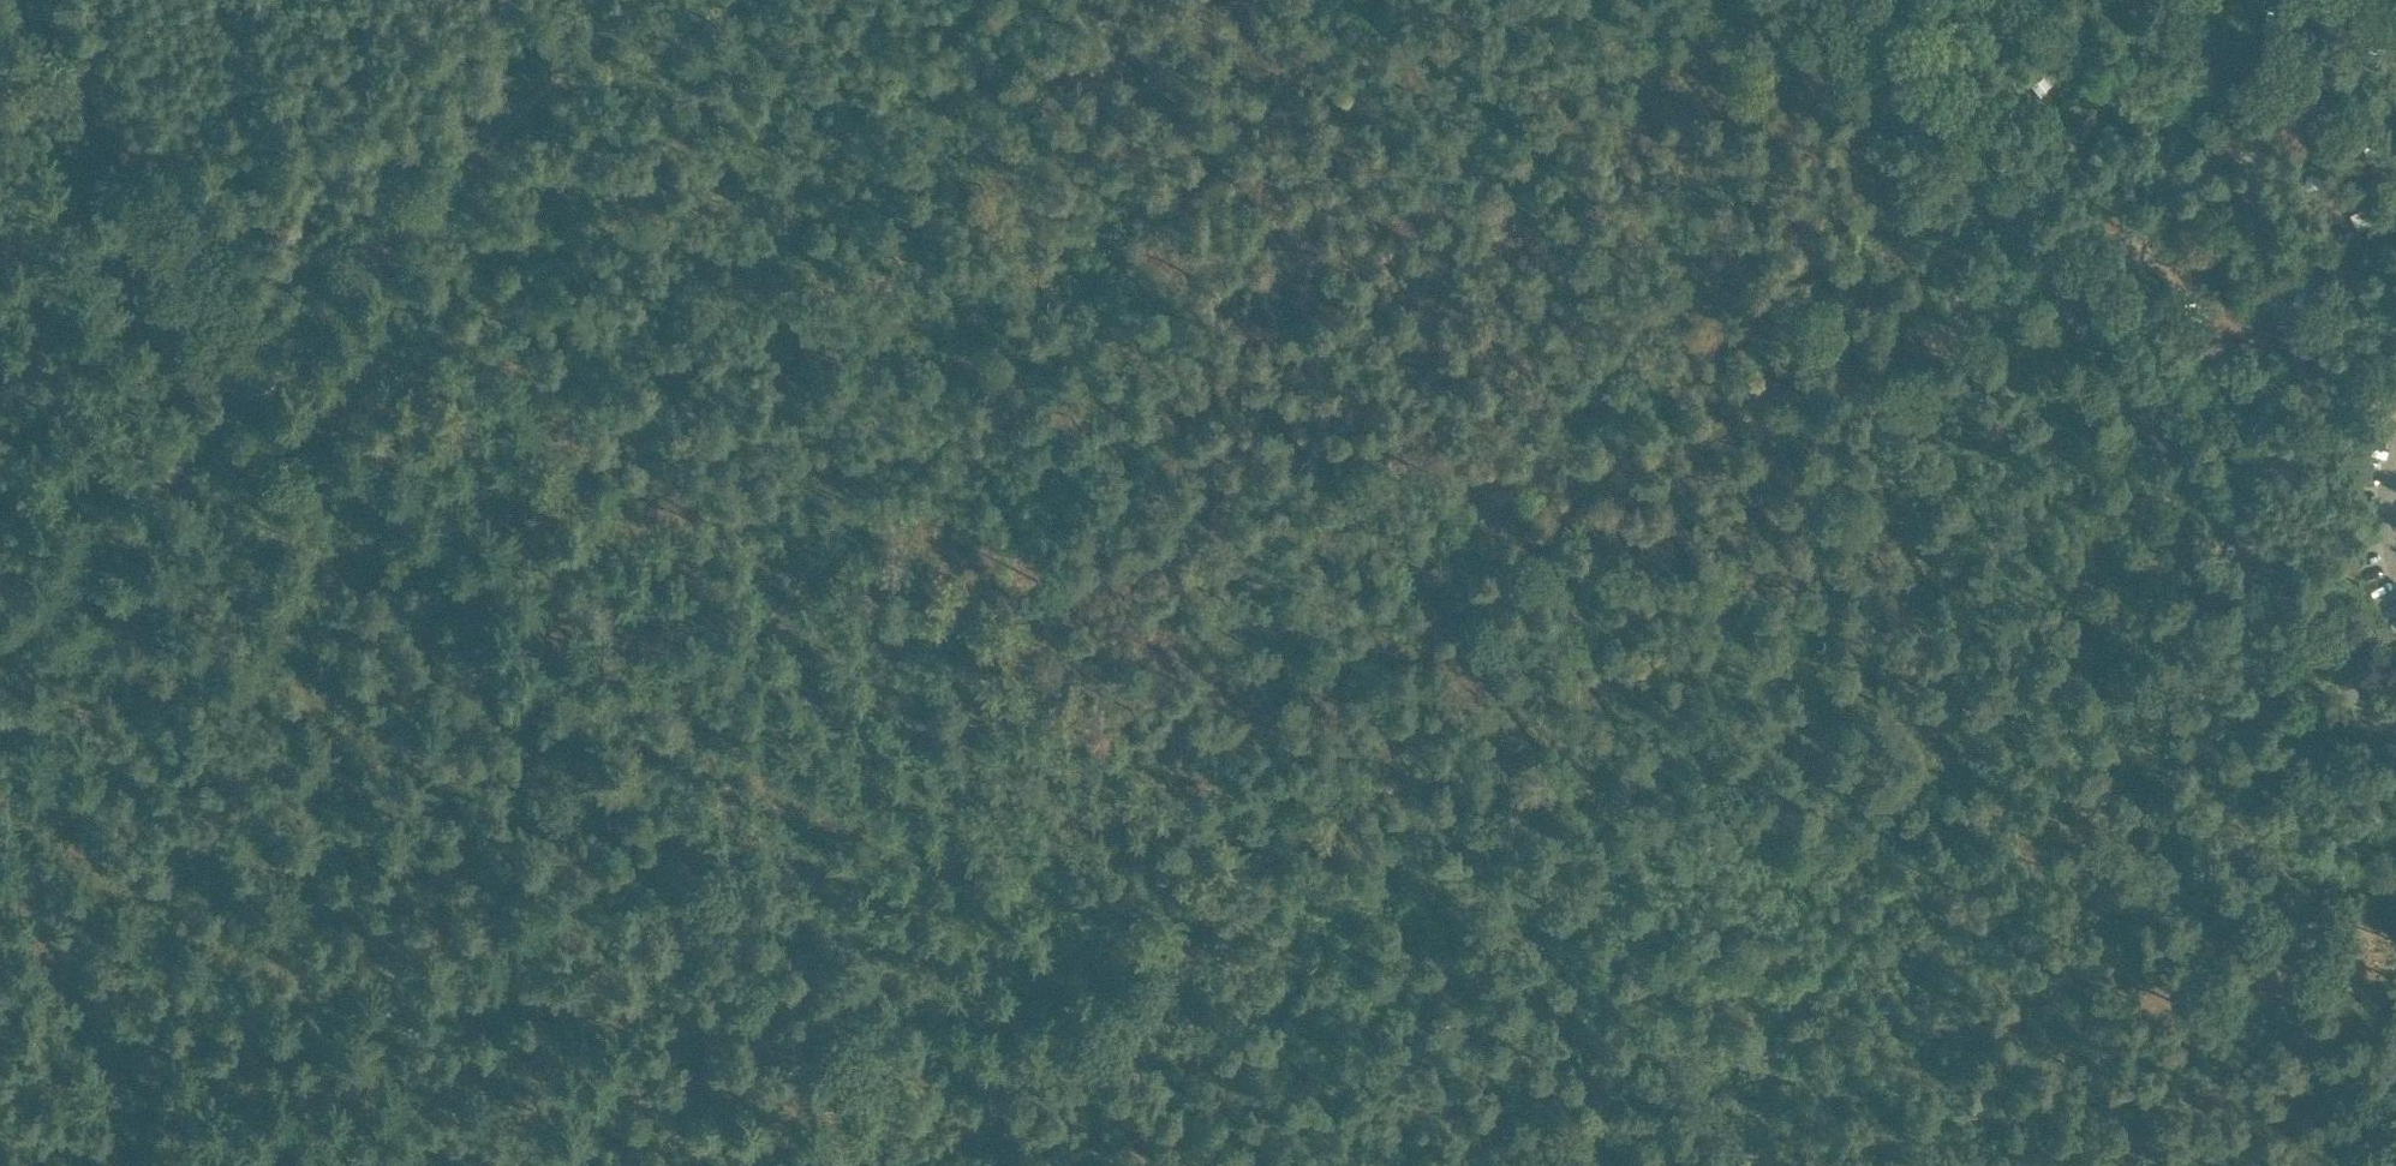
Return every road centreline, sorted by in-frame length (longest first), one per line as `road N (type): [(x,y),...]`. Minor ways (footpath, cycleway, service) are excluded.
road 1 (unclassified): [(2395,754),(1850,0)]

